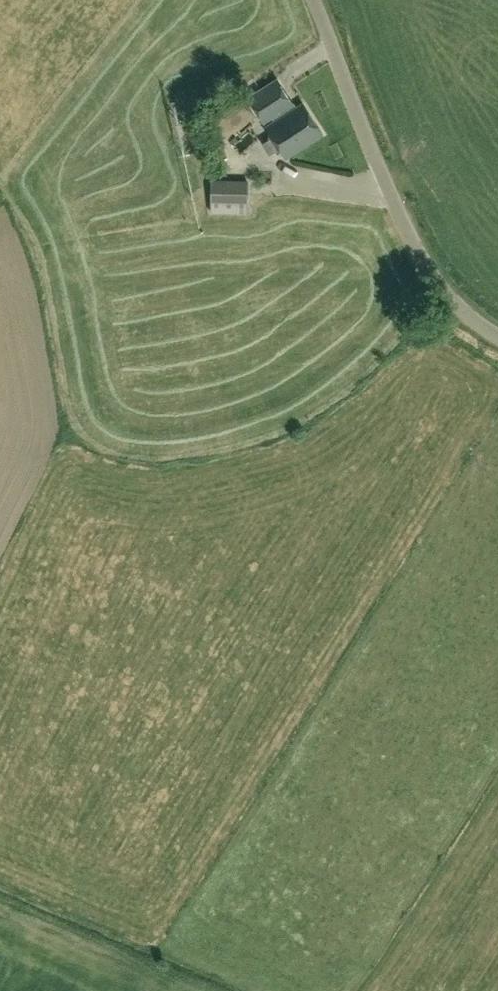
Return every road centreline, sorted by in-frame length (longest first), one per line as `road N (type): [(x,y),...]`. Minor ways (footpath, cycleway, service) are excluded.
road 1 (unclassified): [(497,331),(432,276),(313,0)]

